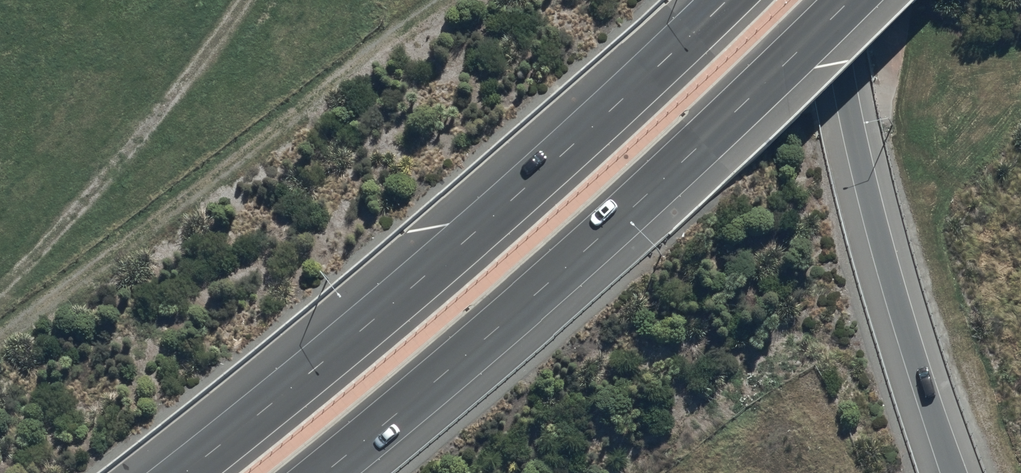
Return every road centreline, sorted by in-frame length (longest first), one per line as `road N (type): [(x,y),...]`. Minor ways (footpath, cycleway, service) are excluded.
road 1 (motorway): [(185,472),(425,276),(724,0)]
road 2 (motorway): [(848,0),(704,141),(322,472)]
road 3 (motorway): [(953,472),(886,263),(831,0)]

